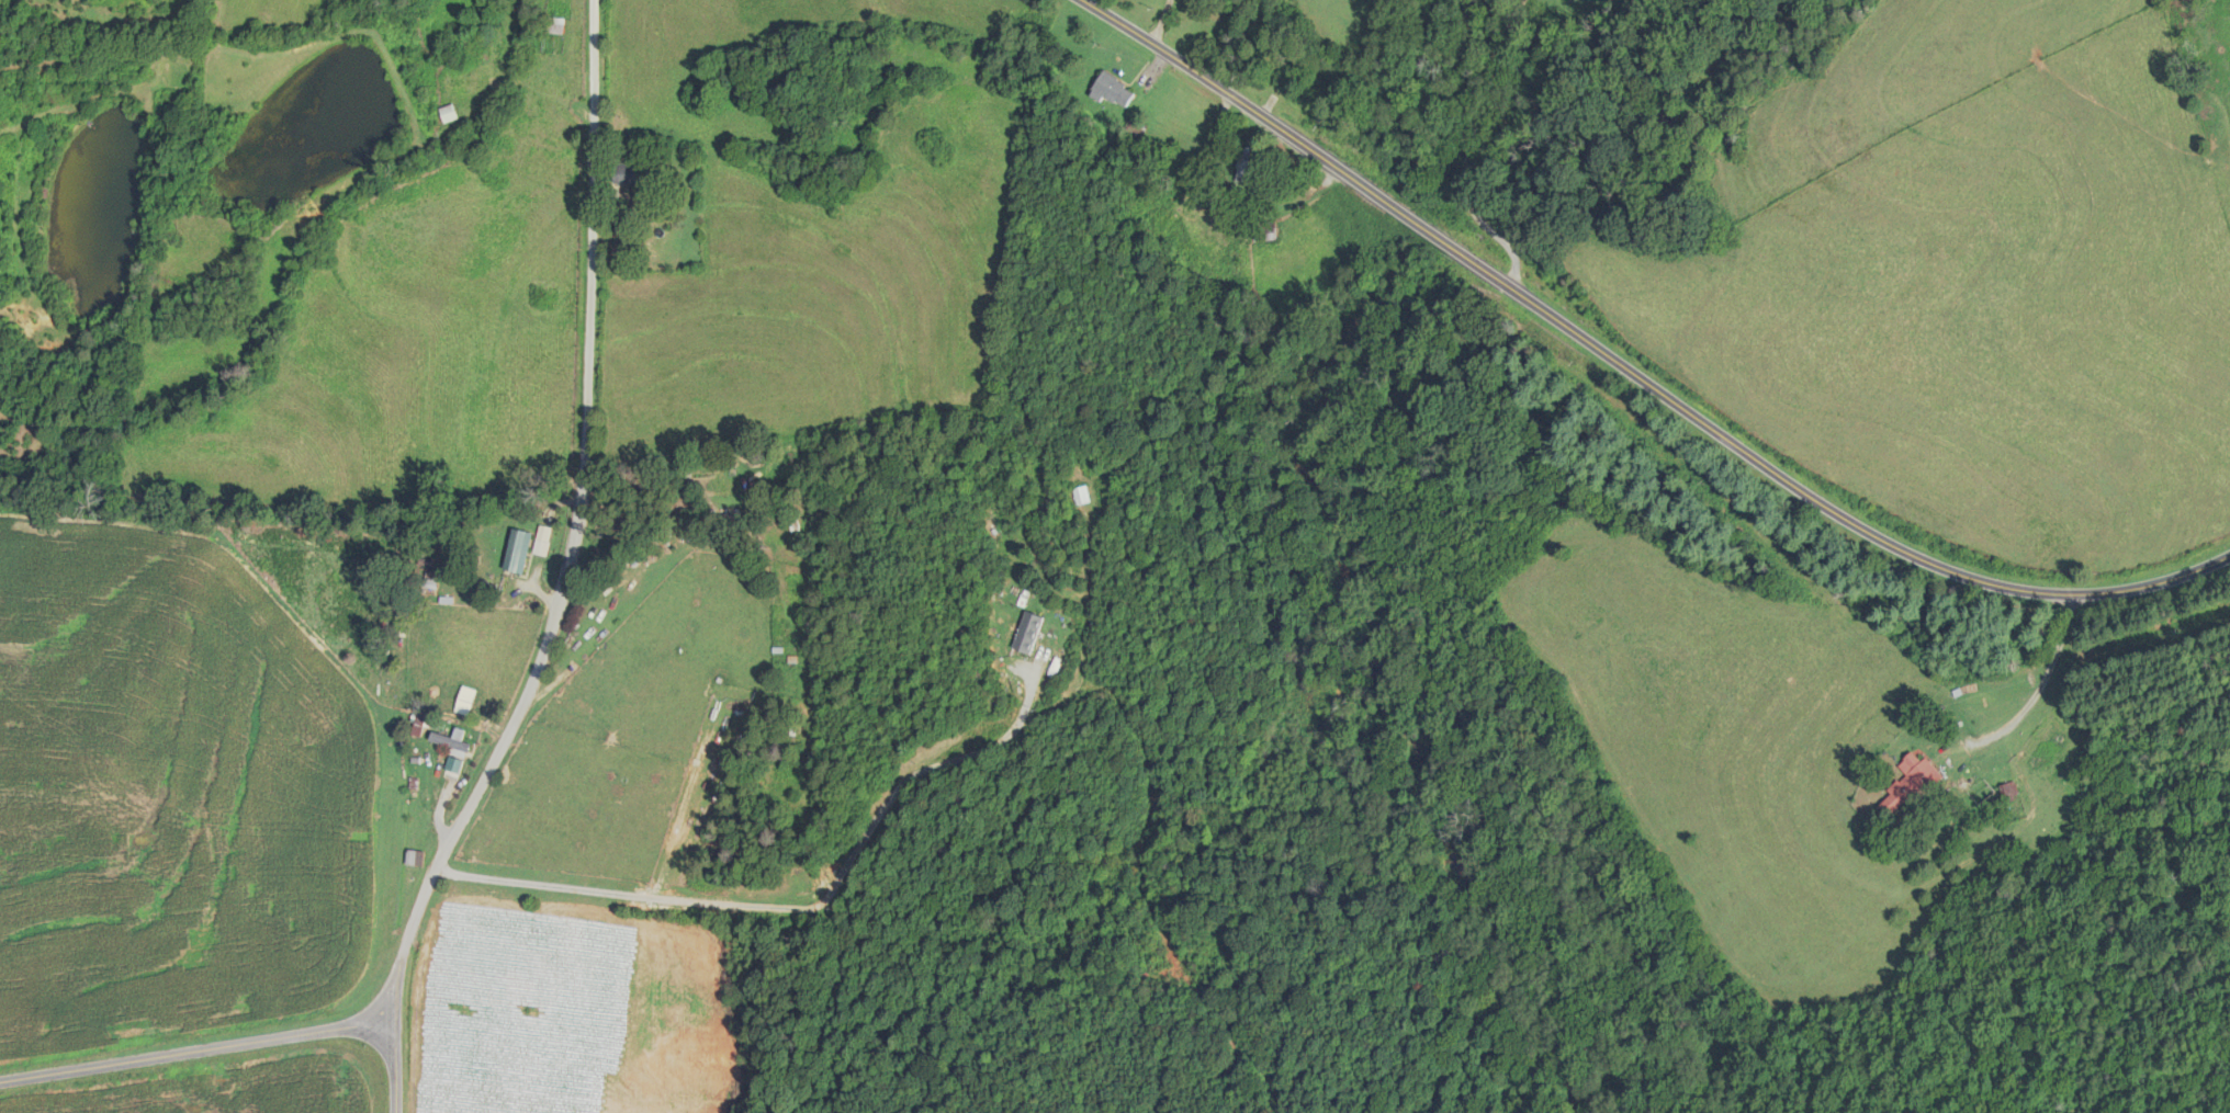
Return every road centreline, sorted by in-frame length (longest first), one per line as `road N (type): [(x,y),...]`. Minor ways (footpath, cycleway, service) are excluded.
road 1 (residential): [(0,1079),(348,1025),(374,1012),(420,883),(522,693),(570,542),(593,302),(596,0)]
road 2 (tertiary): [(1087,0),(1827,495),(1933,553),(1992,573),(2047,579),(2160,577),(2229,554)]

